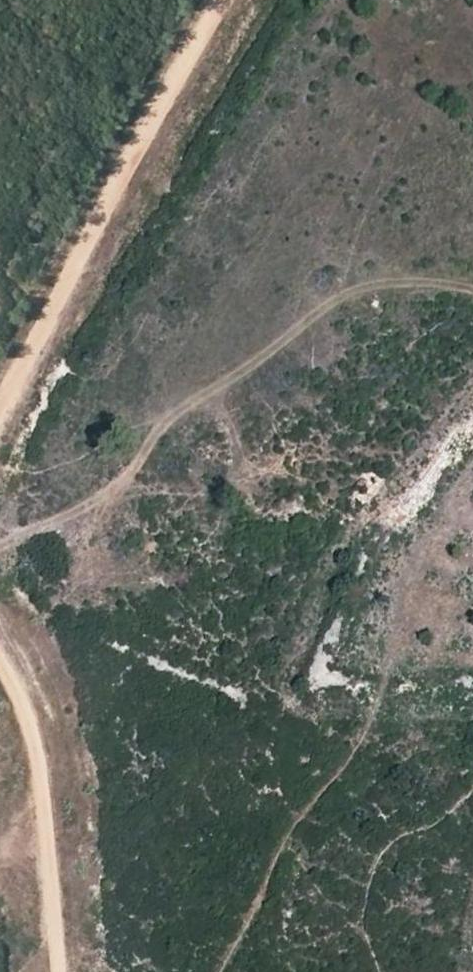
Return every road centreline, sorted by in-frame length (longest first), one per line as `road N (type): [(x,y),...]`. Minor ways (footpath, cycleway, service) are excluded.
road 1 (track): [(0,544),(129,487),(192,406),(288,351),(359,296),(472,290)]
road 2 (track): [(229,0),(177,63),(0,360)]
road 3 (track): [(0,655),(15,672),(42,758),(42,816)]
road 4 (track): [(42,816),(41,971)]

